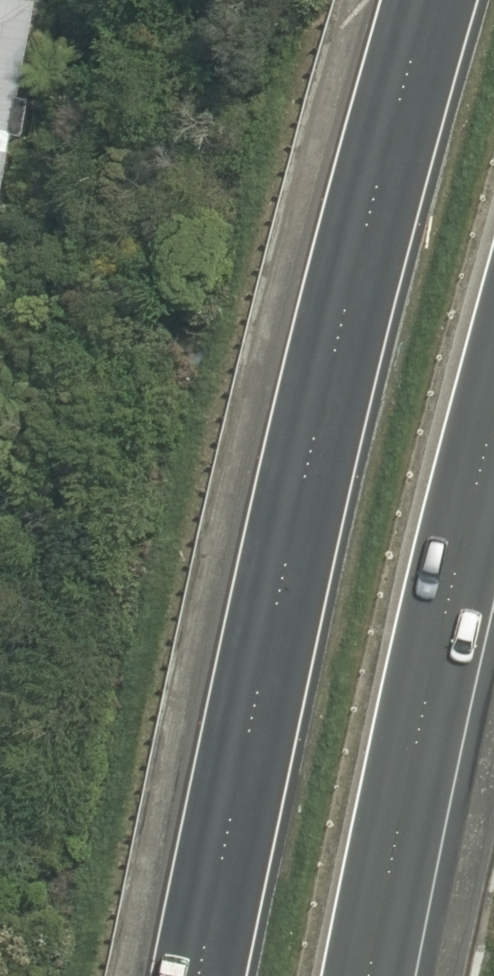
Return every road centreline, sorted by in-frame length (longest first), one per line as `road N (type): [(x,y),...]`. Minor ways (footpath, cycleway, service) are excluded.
road 1 (motorway): [(188,975),(296,484),(422,0)]
road 2 (motorway): [(493,376),(359,975)]

